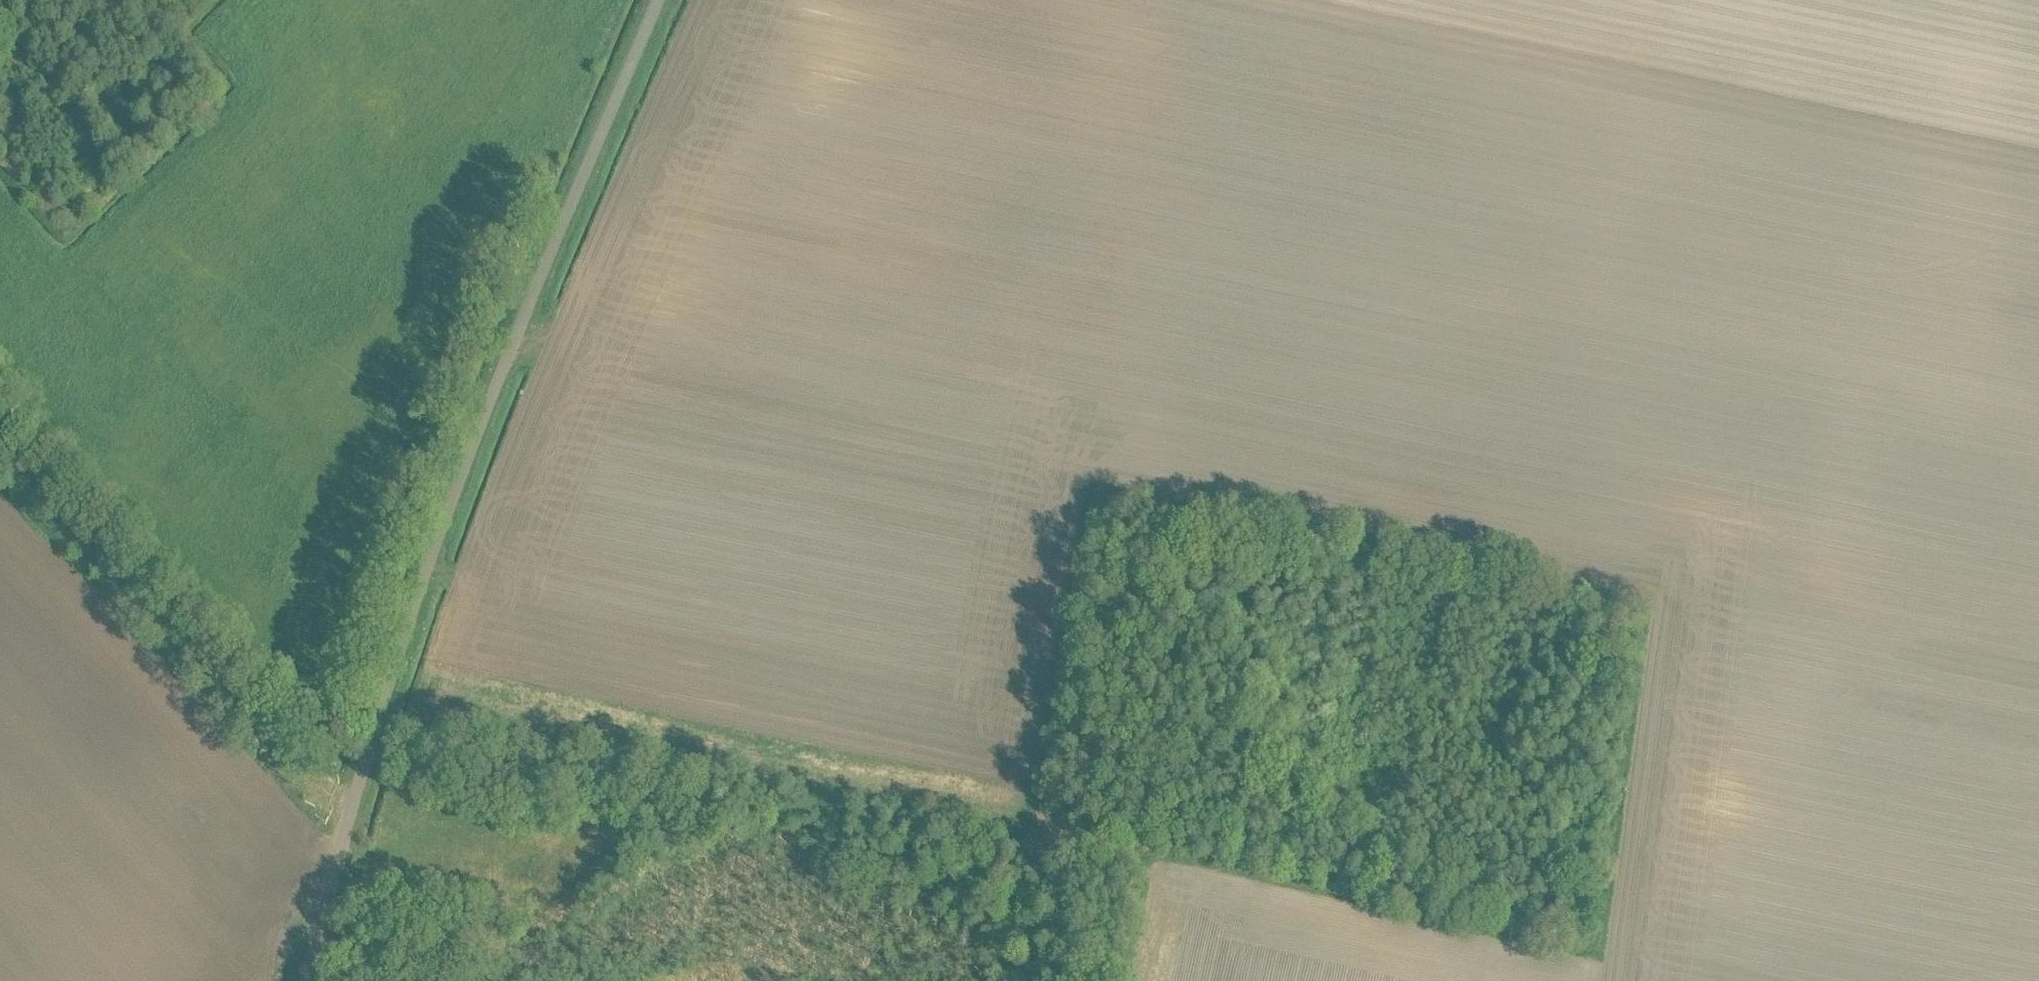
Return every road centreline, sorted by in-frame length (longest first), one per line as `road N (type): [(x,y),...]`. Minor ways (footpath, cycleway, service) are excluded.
road 1 (unclassified): [(306,980),(387,687),(461,479),(658,0)]
road 2 (track): [(0,458),(349,822)]

